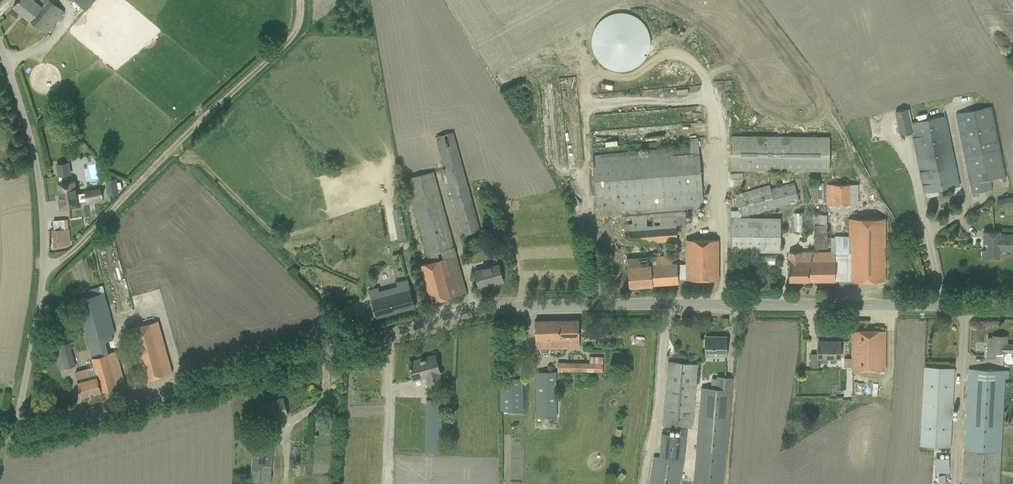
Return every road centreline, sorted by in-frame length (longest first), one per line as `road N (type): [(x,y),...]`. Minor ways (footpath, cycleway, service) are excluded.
road 1 (unclassified): [(1012,306),(500,308),(18,436)]
road 2 (unclassified): [(18,436),(41,296),(43,211),(33,146),(0,46)]
road 3 (track): [(43,267),(86,238),(285,46),(300,0)]

